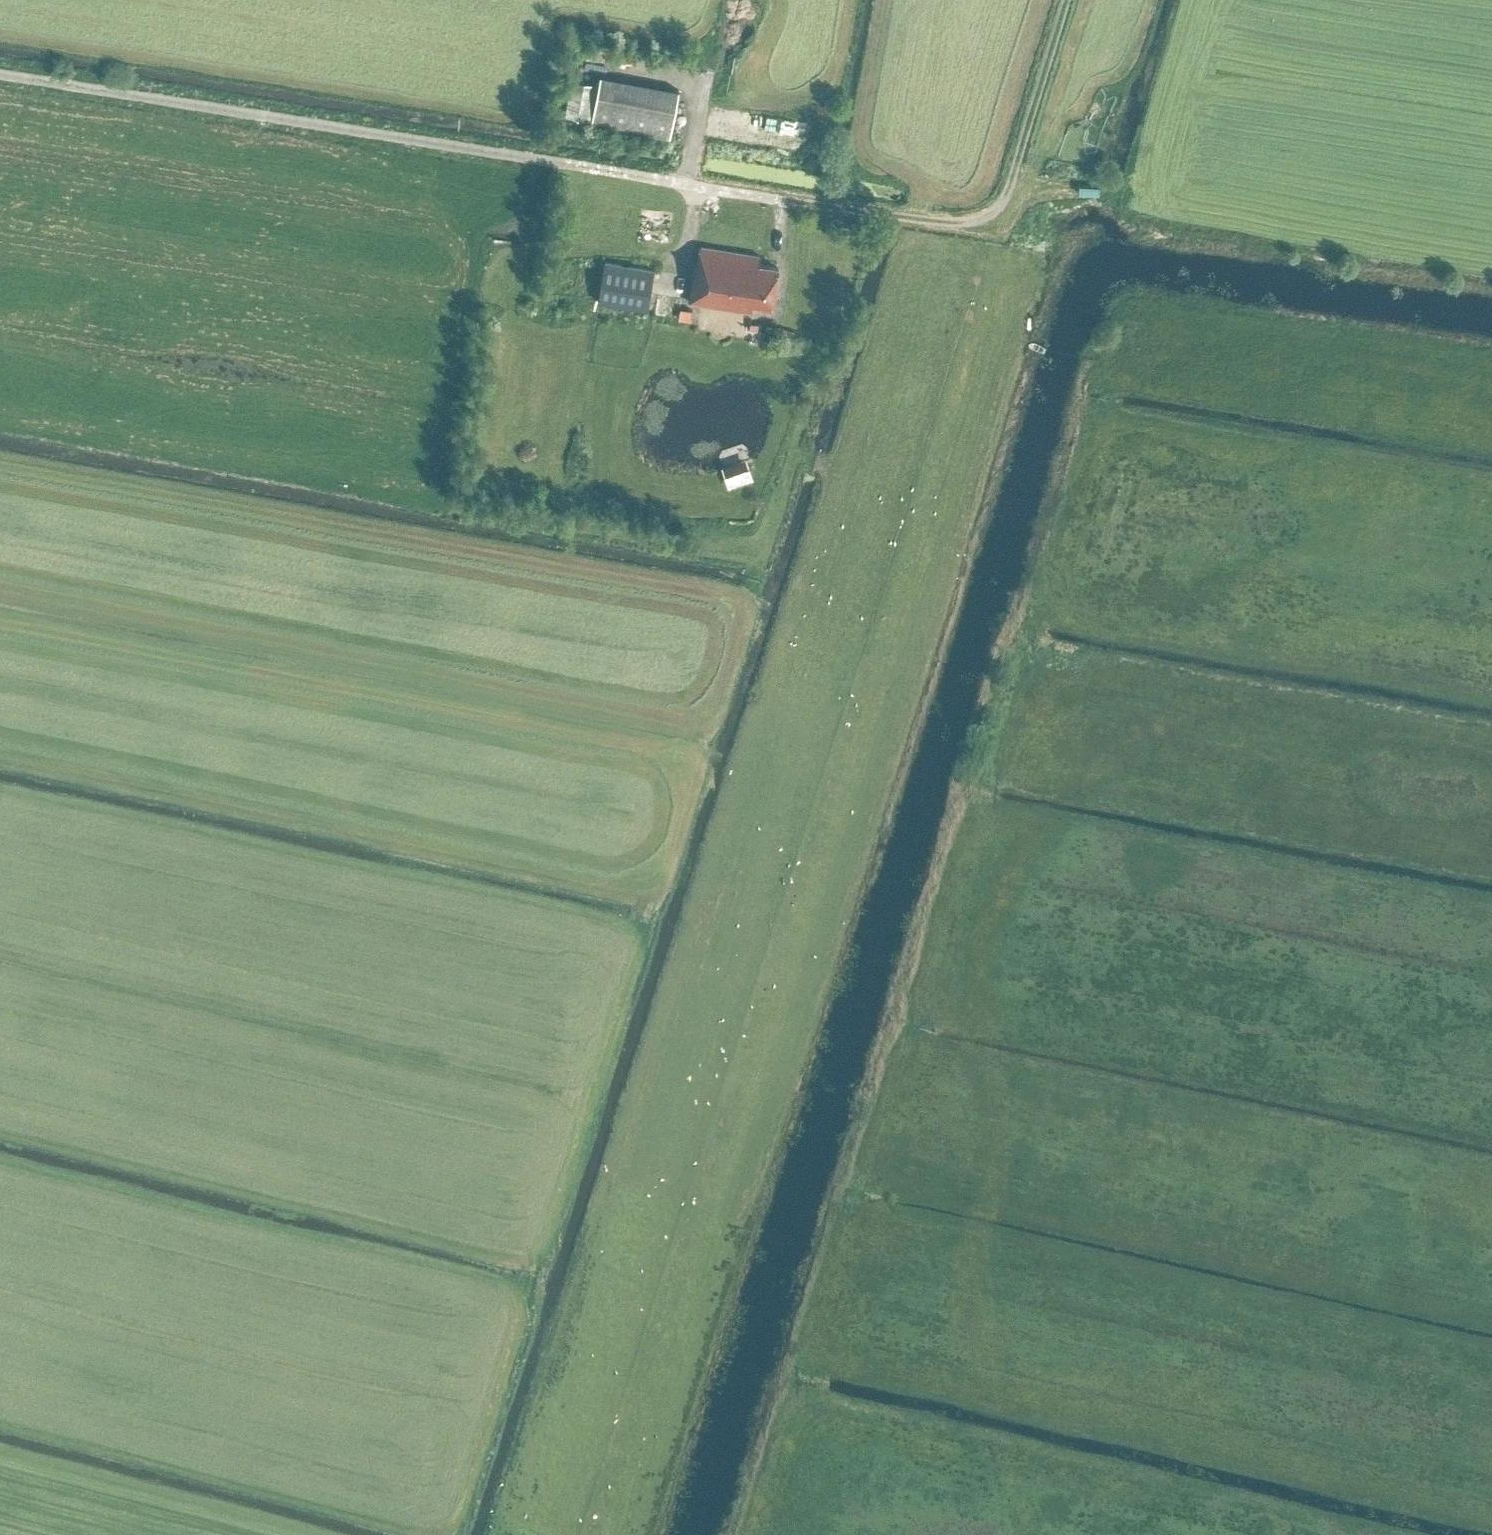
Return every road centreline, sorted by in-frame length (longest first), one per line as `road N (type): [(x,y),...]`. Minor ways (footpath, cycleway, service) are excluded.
road 1 (unclassified): [(1050,0),(999,164),(978,200),(948,214),(0,65)]

